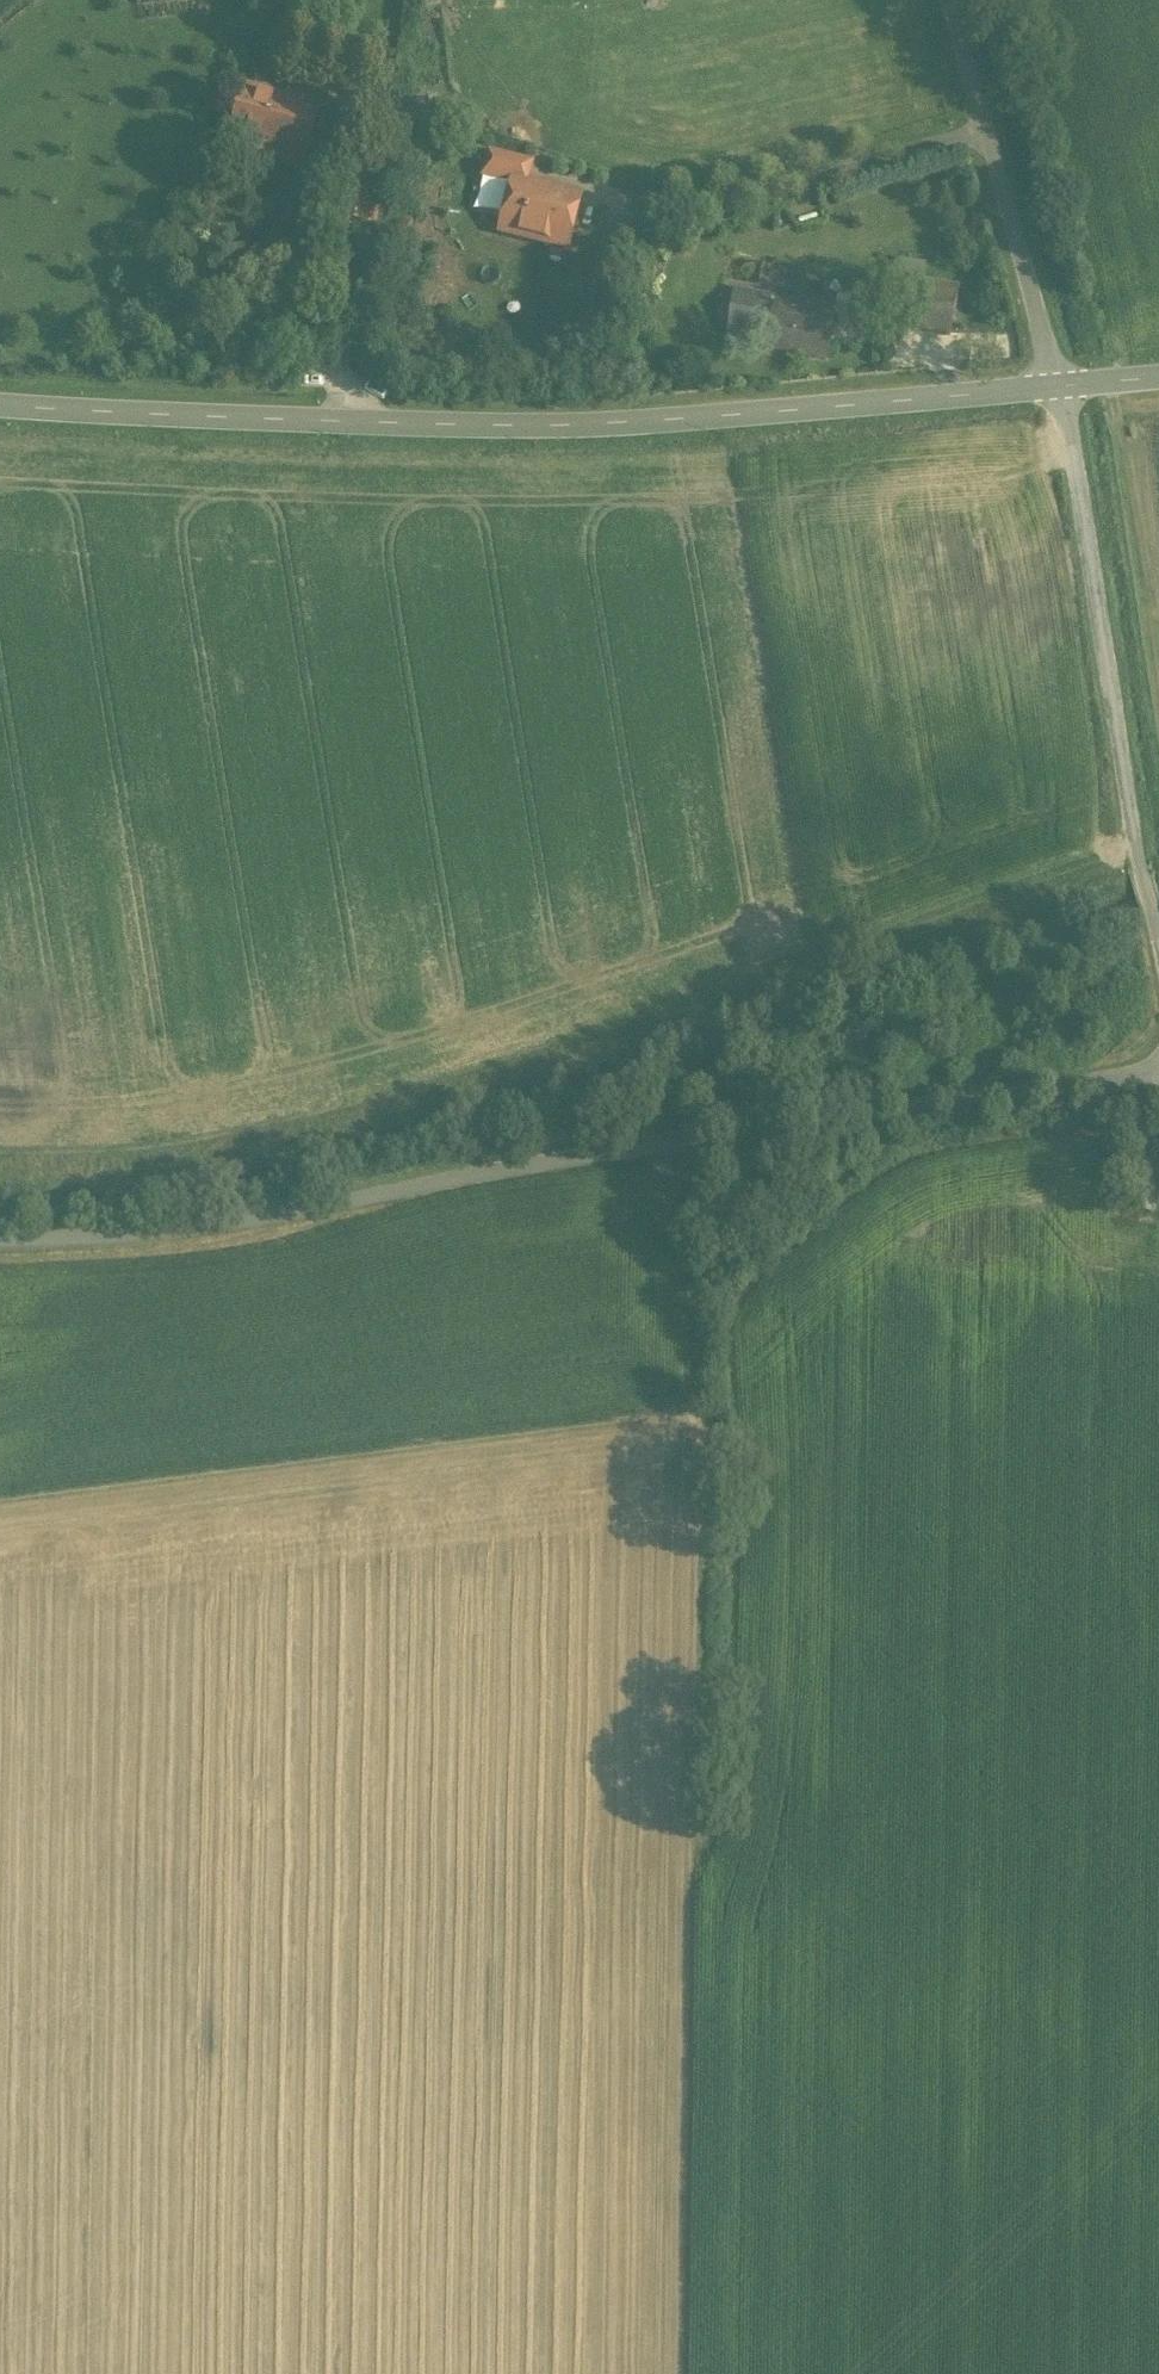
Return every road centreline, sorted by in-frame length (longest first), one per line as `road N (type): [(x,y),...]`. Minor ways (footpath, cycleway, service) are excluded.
road 1 (unclassified): [(1158,1075),(671,1147),(198,1234),(0,1245)]
road 2 (tertiary): [(0,406),(534,427),(1053,387)]
road 3 (unclassified): [(1053,387),(1126,808),(1158,947)]
road 4 (unclassified): [(944,0),(1053,387)]

